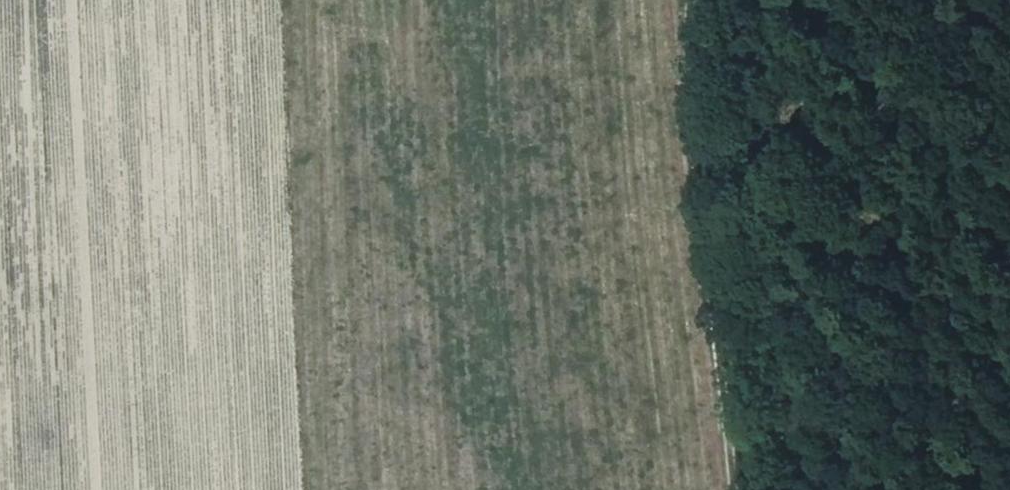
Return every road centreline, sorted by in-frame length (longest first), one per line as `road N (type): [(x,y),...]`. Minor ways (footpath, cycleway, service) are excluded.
road 1 (track): [(752,489),(683,0)]

